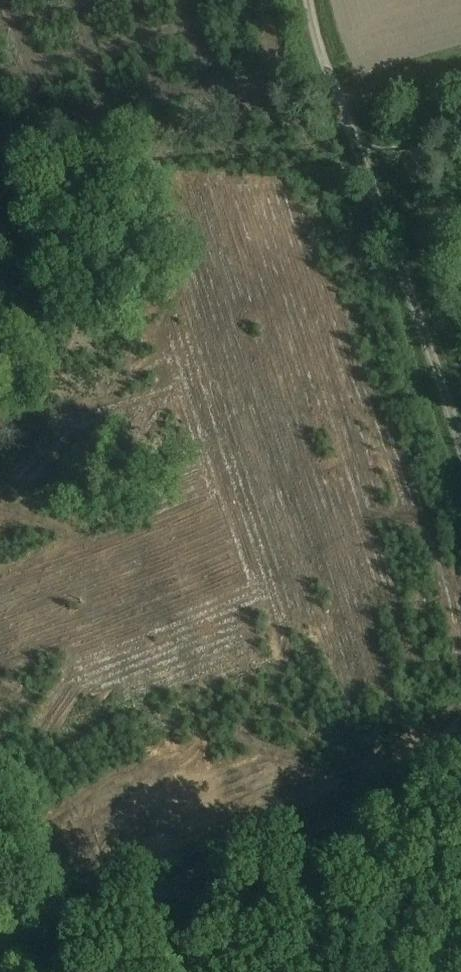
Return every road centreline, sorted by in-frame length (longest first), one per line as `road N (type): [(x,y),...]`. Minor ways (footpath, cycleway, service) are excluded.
road 1 (track): [(310,0),(320,50),(460,459)]
road 2 (track): [(0,950),(190,877),(226,971)]
road 3 (track): [(460,772),(190,877)]

